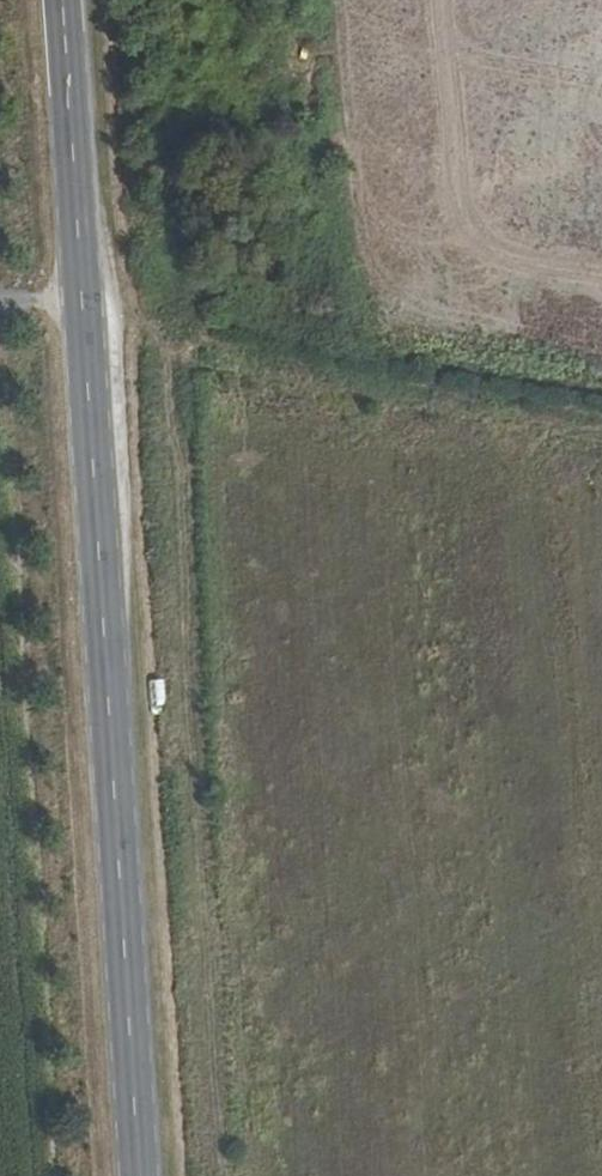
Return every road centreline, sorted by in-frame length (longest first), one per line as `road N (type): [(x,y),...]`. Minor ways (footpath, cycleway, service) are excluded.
road 1 (secondary): [(139,1175),(64,0)]
road 2 (track): [(166,0),(182,702),(214,1175)]
road 3 (track): [(85,311),(172,317),(230,403),(437,445),(522,438),(601,462)]

